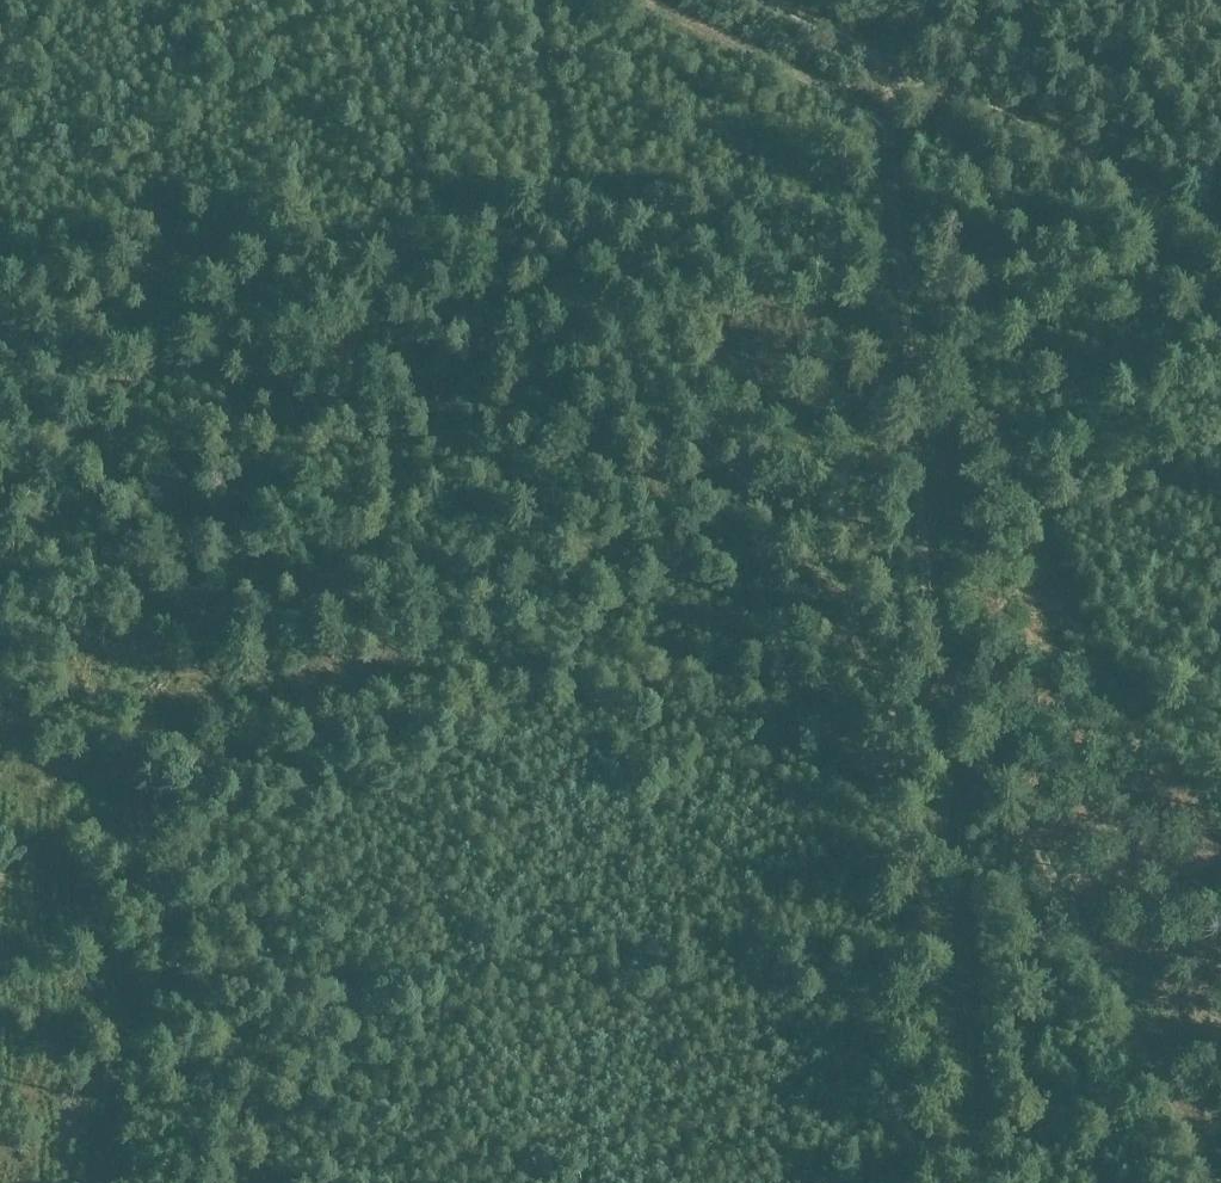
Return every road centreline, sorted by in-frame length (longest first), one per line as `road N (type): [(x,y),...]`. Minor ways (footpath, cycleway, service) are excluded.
road 1 (track): [(930,662),(800,531),(678,439),(653,405),(625,292),(563,183),(574,113),(543,0)]
road 2 (track): [(1212,1182),(930,662)]
road 3 (track): [(887,116),(930,662)]
road 4 (track): [(930,662),(971,1182)]
road 5 (track): [(771,0),(1220,224)]
road 6 (track): [(644,0),(887,116)]

